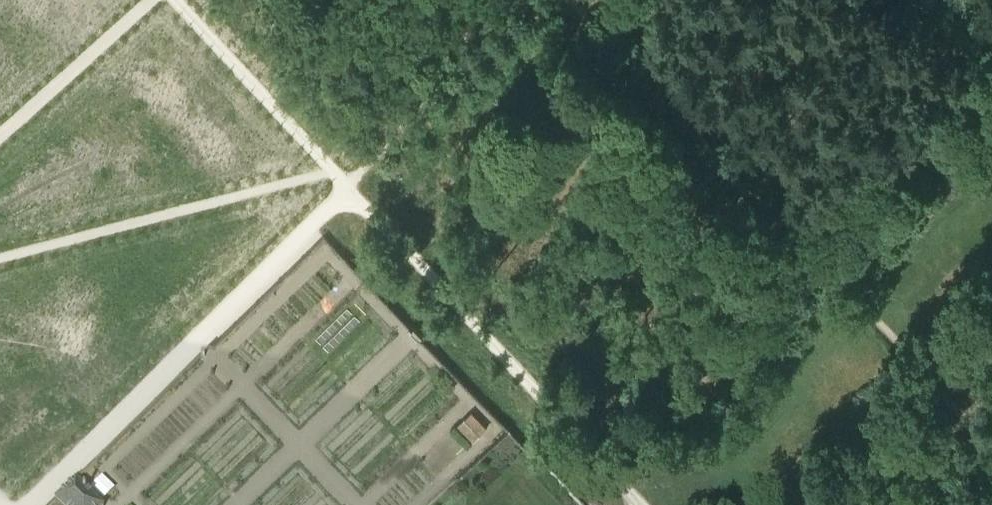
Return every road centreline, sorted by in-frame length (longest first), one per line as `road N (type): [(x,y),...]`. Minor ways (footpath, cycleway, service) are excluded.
road 1 (track): [(344,189),(25,504)]
road 2 (track): [(635,504),(344,189)]

